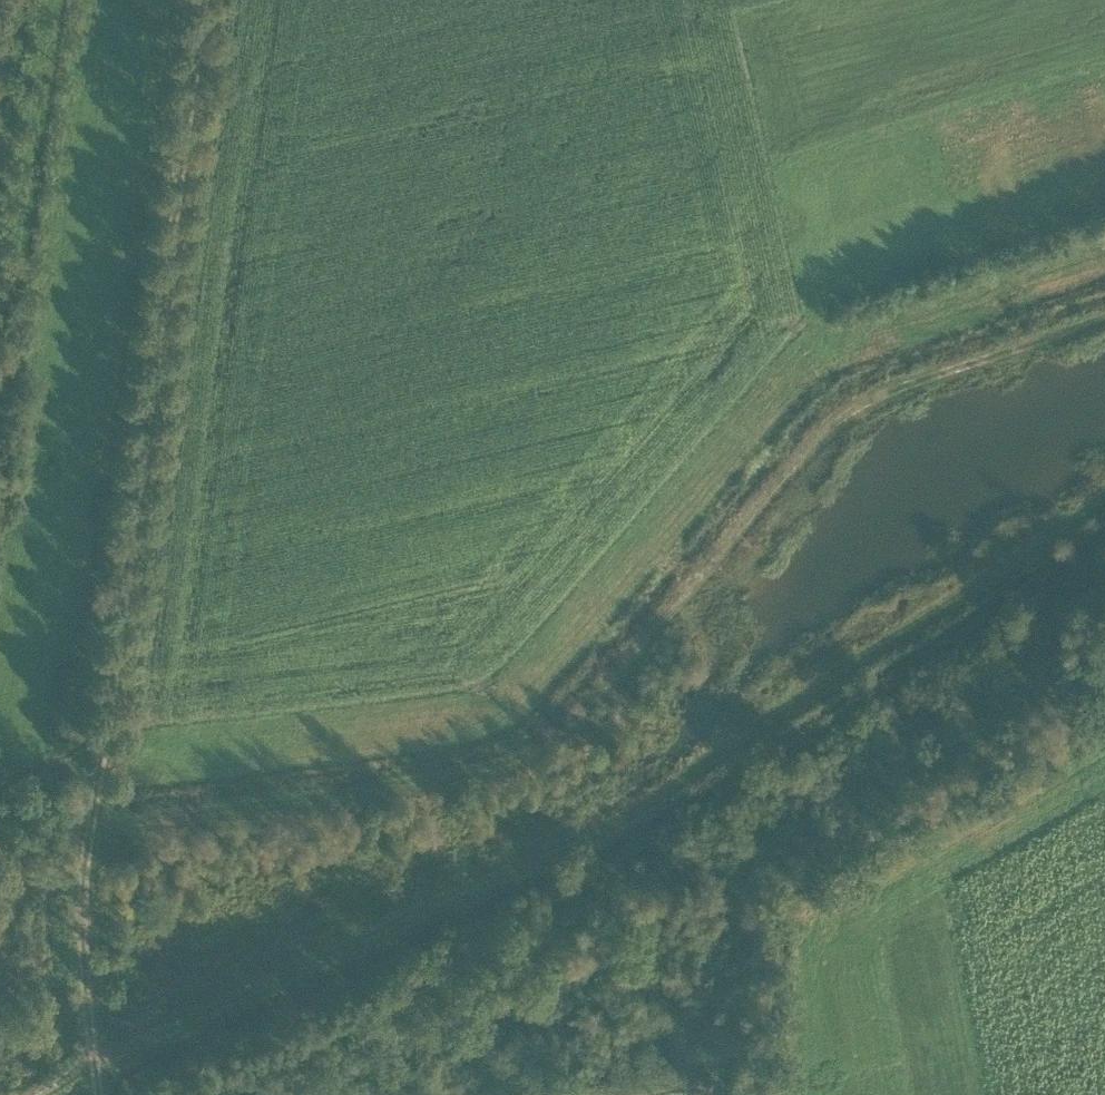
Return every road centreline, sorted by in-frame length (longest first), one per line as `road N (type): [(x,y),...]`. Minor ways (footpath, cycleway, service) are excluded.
road 1 (track): [(92,817),(130,825),(502,767),(545,744),(831,423),(875,395),(1104,318)]
road 2 (track): [(88,1057),(124,1051),(595,830),(682,781),(1104,496)]
road 3 (track): [(214,0),(105,752),(81,865),(94,1094)]

